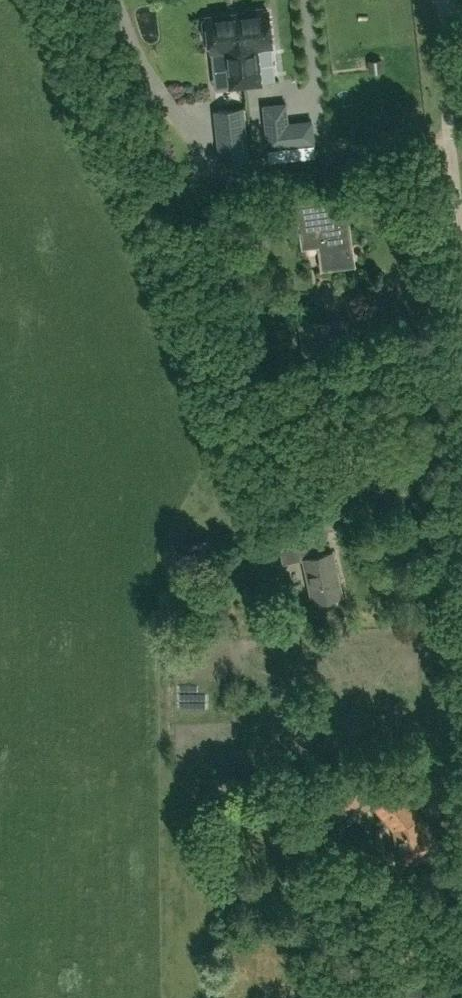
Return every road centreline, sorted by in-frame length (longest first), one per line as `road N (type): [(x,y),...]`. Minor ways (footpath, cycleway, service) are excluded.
road 1 (unclassified): [(461,283),(436,0)]

